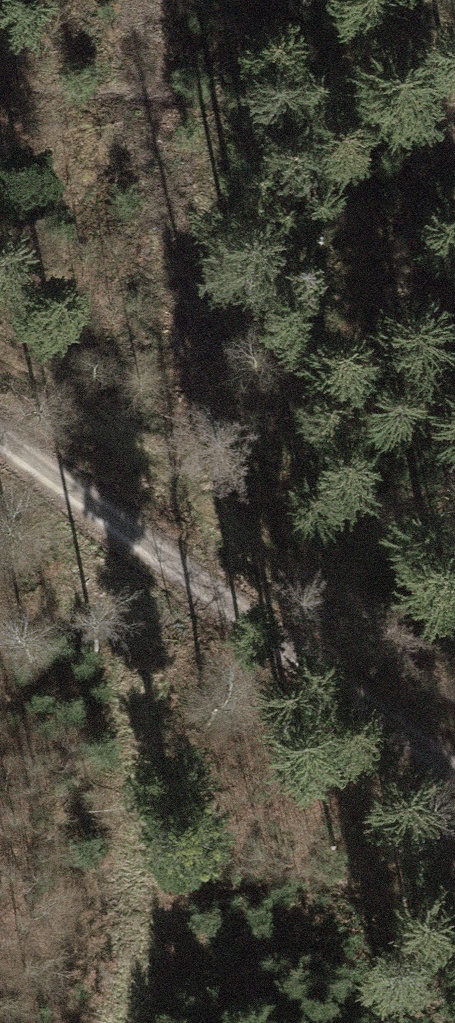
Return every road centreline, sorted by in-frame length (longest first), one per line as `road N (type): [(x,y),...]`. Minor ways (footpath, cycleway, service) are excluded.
road 1 (track): [(454,773),(0,439)]

